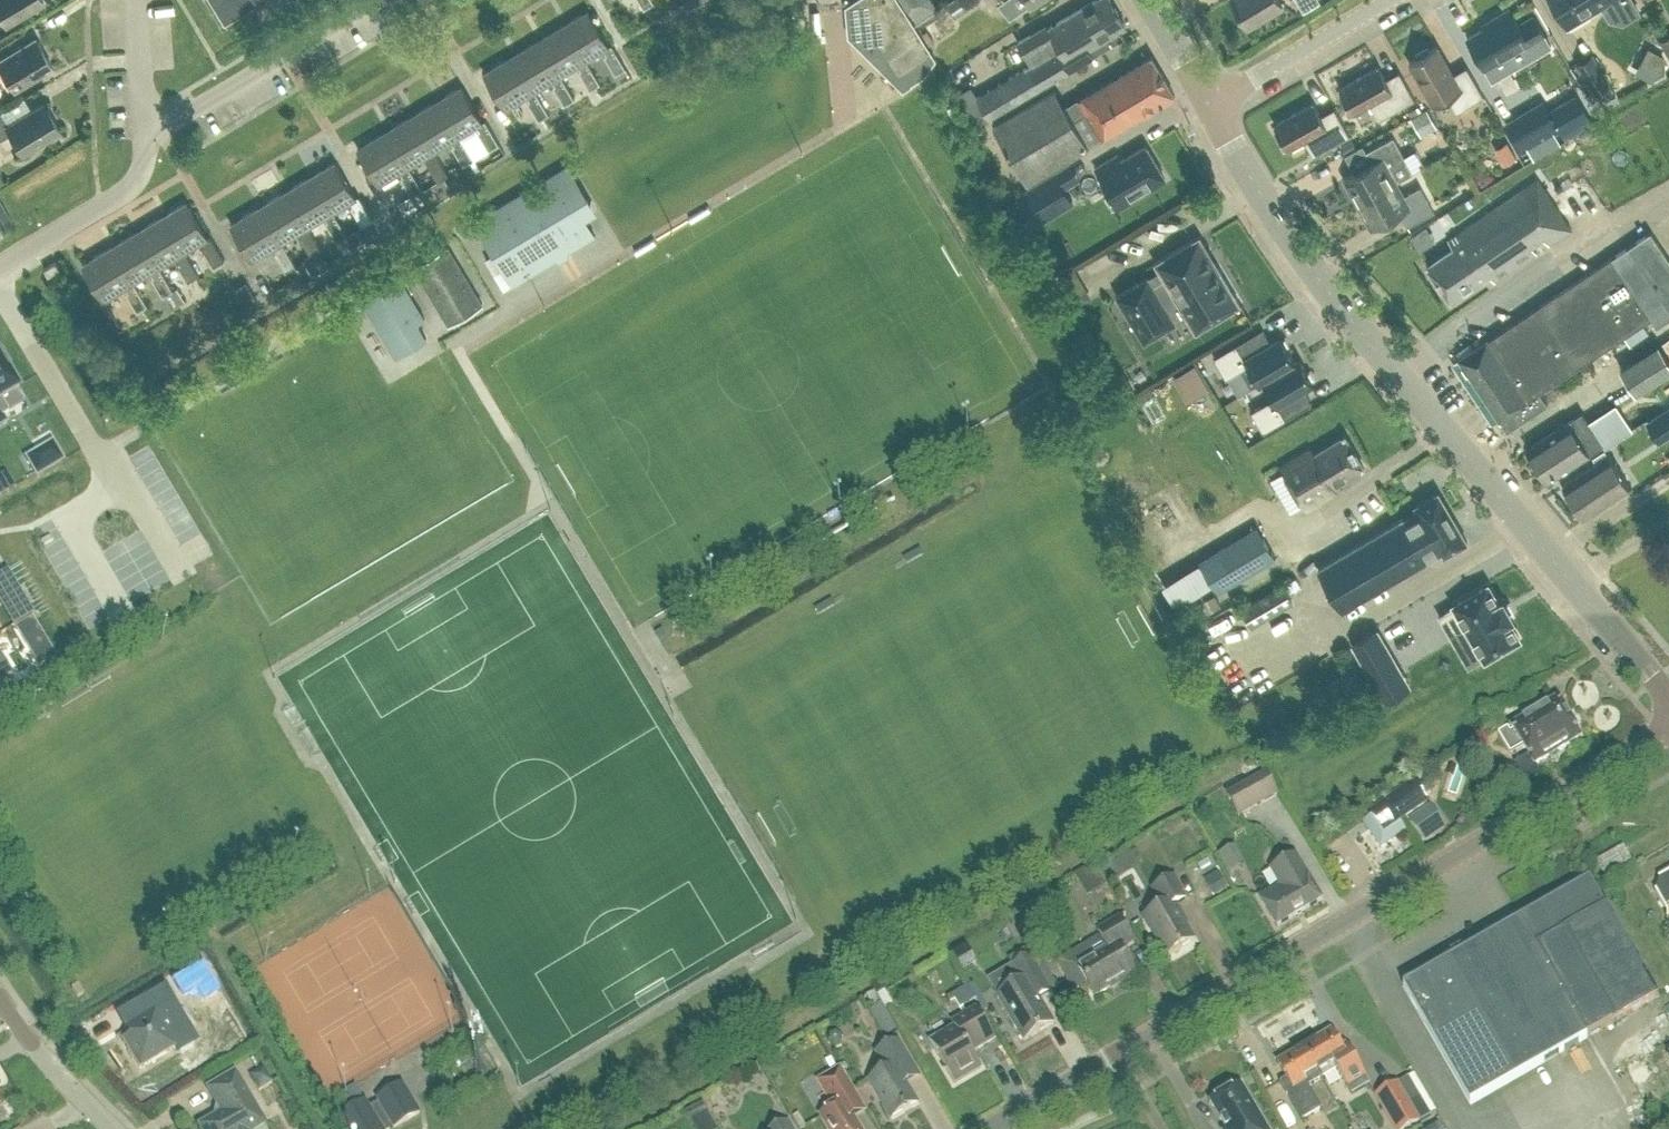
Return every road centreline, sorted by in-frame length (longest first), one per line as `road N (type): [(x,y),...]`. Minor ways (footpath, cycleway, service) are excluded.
road 1 (tertiary): [(990,1128),(1668,731)]
road 2 (tertiary): [(1668,698),(1298,247),(1207,105)]
road 3 (residential): [(149,132),(373,0)]
road 4 (residential): [(0,266),(133,189),(149,132)]
road 5 (tertiary): [(1386,0),(1207,105)]
road 6 (residential): [(109,1128),(0,999)]
road 7 (residential): [(149,132),(135,0)]

